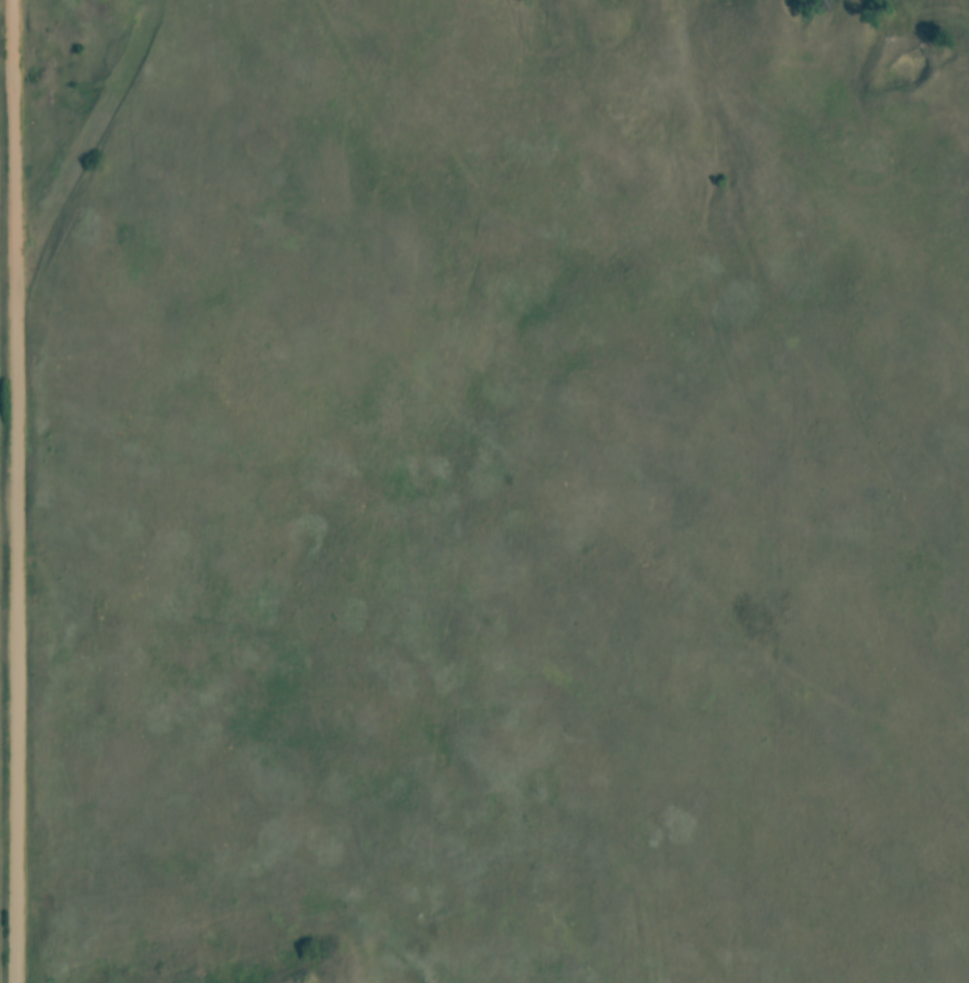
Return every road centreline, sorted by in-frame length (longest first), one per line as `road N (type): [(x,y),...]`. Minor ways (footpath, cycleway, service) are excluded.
road 1 (residential): [(19,982),(17,0)]
road 2 (track): [(18,261),(141,40),(147,0)]

